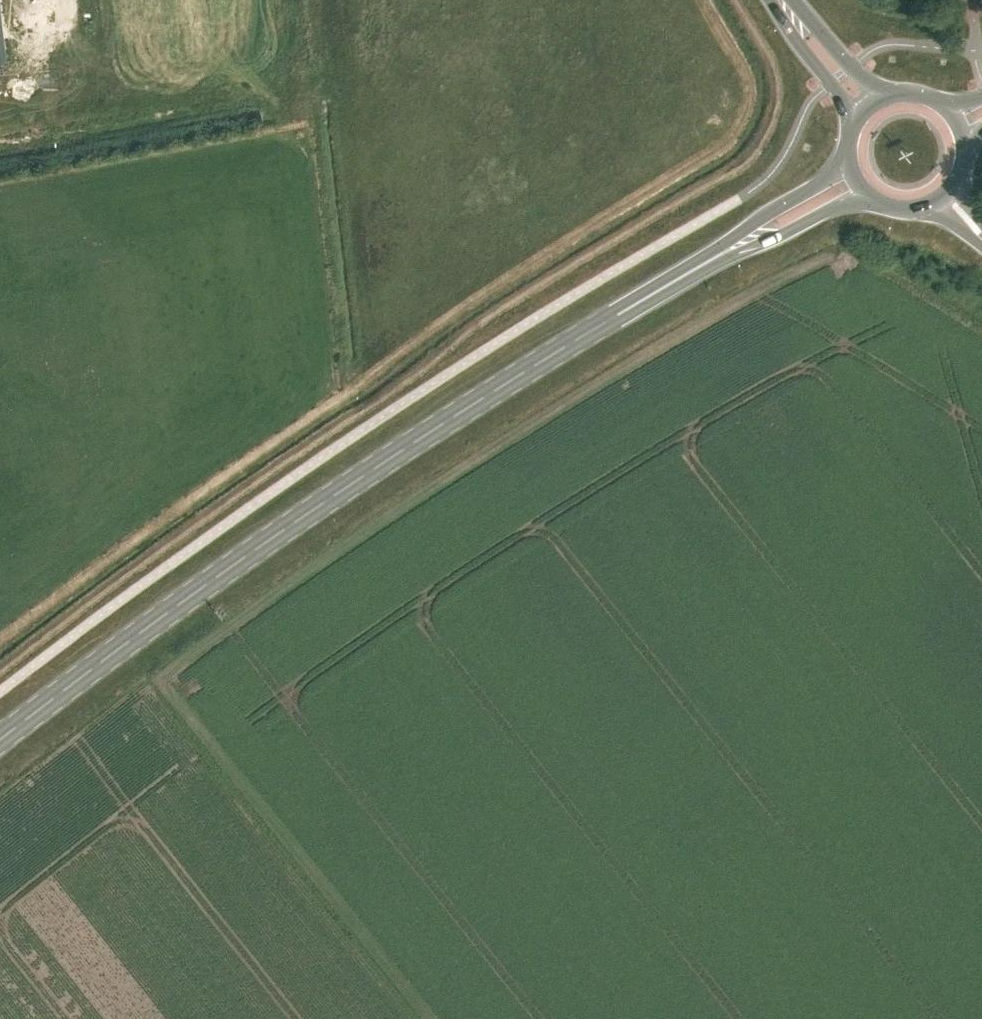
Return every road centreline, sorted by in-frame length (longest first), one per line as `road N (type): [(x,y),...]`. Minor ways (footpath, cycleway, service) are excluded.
road 1 (primary): [(0,740),(426,433),(737,245)]
road 2 (primary): [(737,245),(771,240),(864,196)]
road 3 (primary): [(846,164),(757,220),(737,245)]
road 4 (secondary): [(787,9),(797,43),(853,120)]
road 5 (secondary): [(884,94),(816,25),(787,9)]

